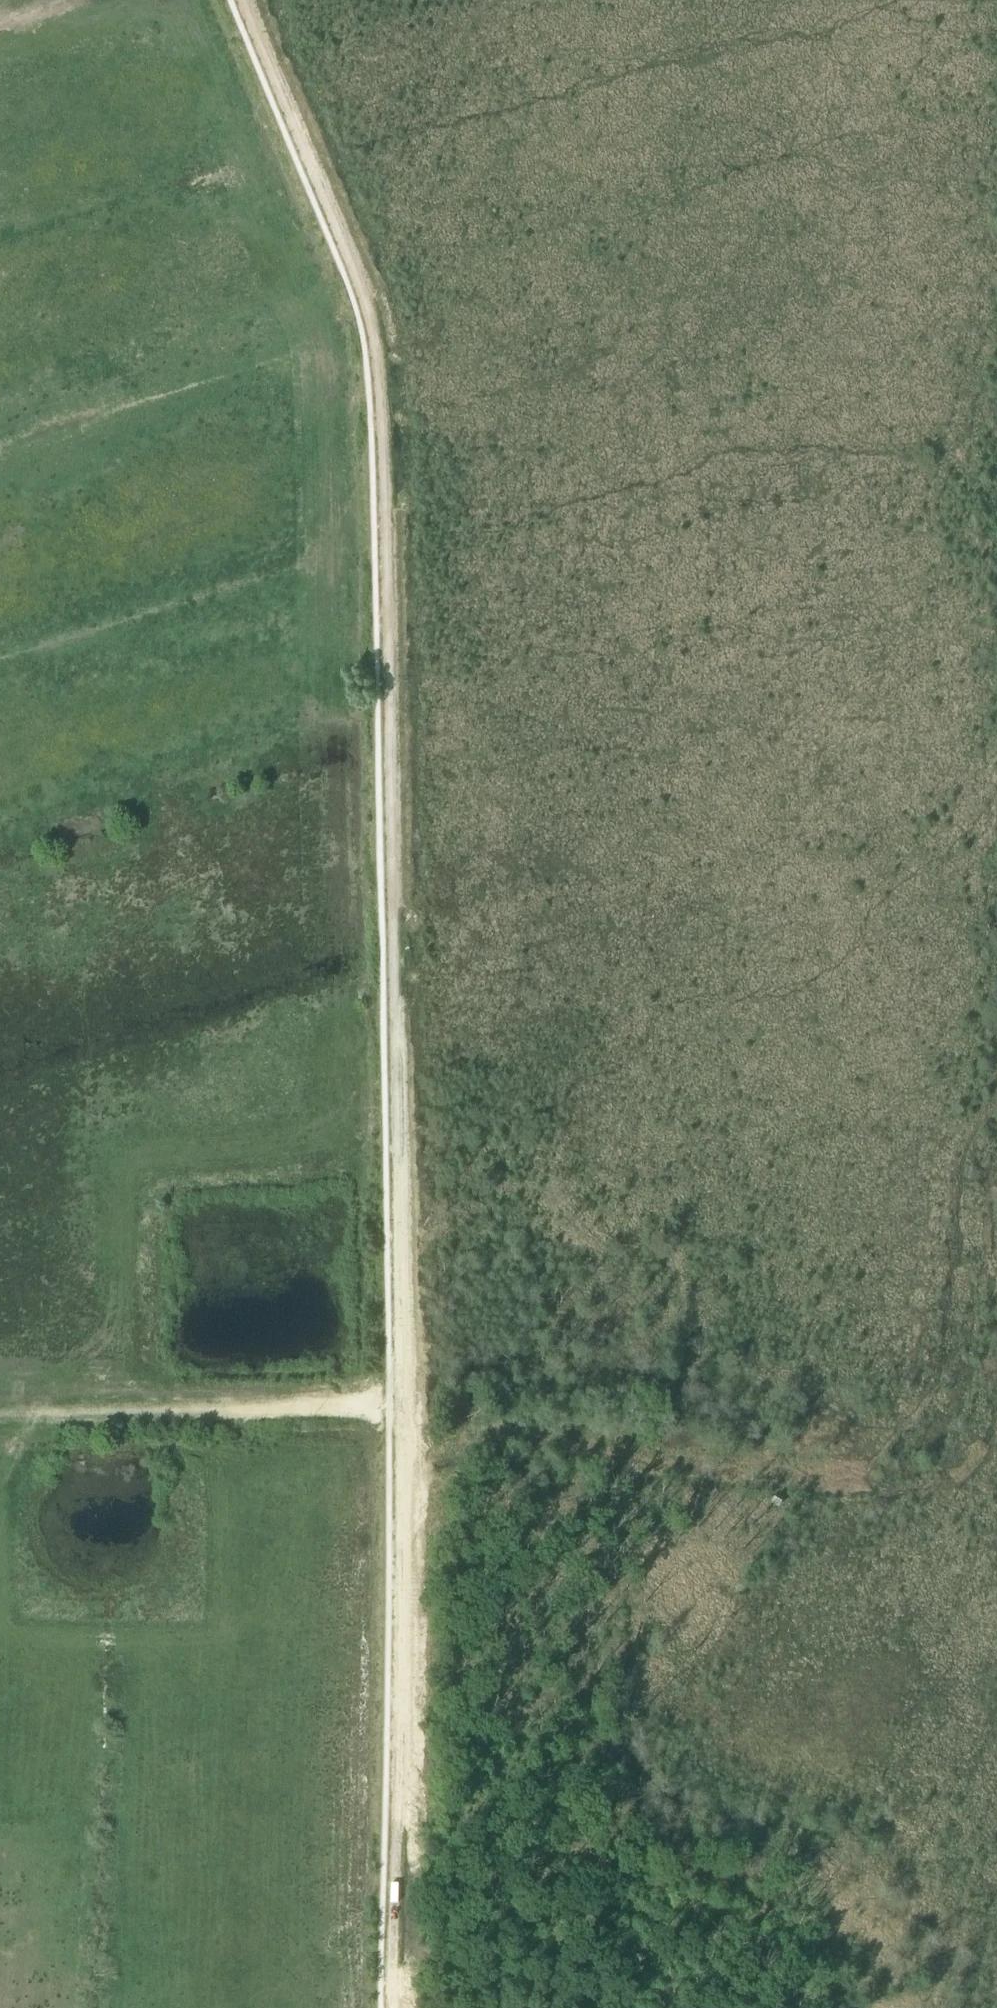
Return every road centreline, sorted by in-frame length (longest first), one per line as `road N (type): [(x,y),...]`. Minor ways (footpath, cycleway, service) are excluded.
road 1 (track): [(242,0),(356,279),(375,346),(390,630),(401,1407)]
road 2 (track): [(401,1407),(393,2007)]
road 3 (track): [(401,1407),(0,1421)]

